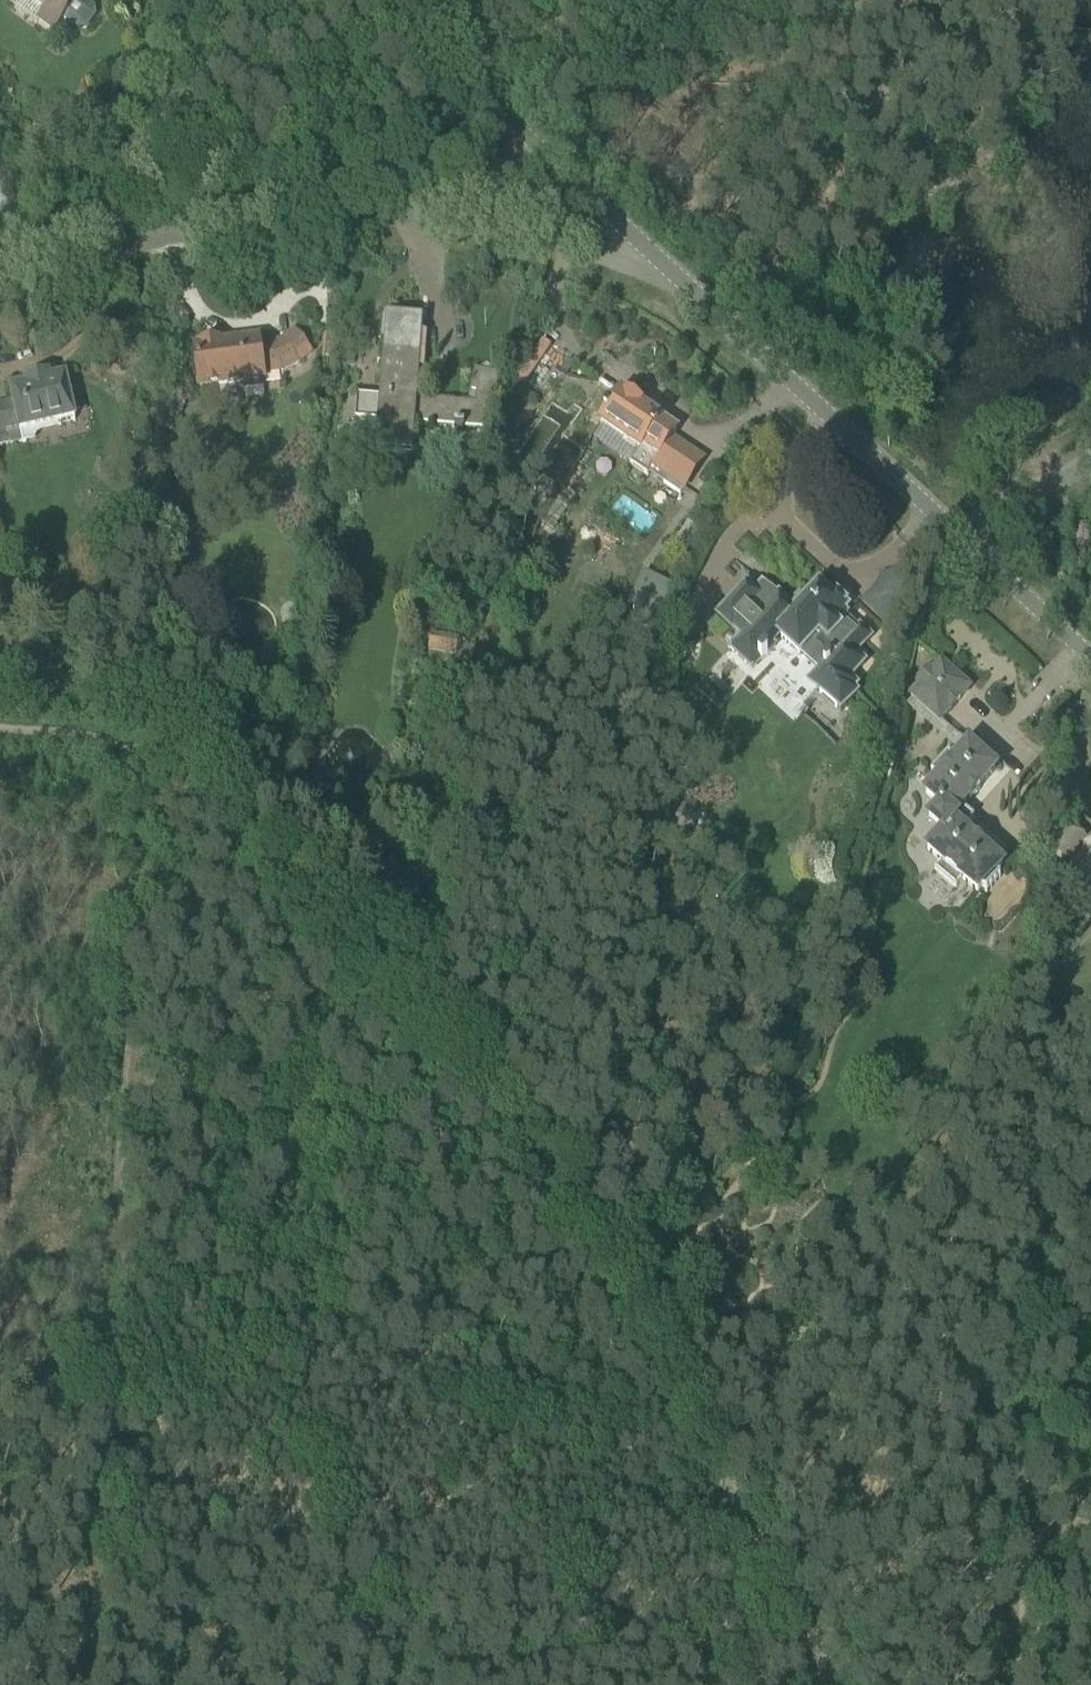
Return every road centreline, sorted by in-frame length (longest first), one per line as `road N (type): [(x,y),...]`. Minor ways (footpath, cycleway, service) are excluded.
road 1 (track): [(836,1684),(796,1627),(545,1157),(145,743),(0,728)]
road 2 (track): [(145,743),(80,1684)]
road 3 (residential): [(4,276),(194,229),(342,214),(492,223),(669,269)]
road 4 (track): [(554,1684),(576,1373),(594,1252)]
road 5 (residential): [(952,532),(669,269)]
road 6 (residential): [(669,269),(469,76),(420,0)]
road 7 (residential): [(4,276),(131,159),(195,46),(207,0)]
road 8 (residential): [(1090,659),(952,532)]
road 9 (residential): [(1090,461),(952,532)]
road 10 (track): [(0,1455),(101,1345)]

